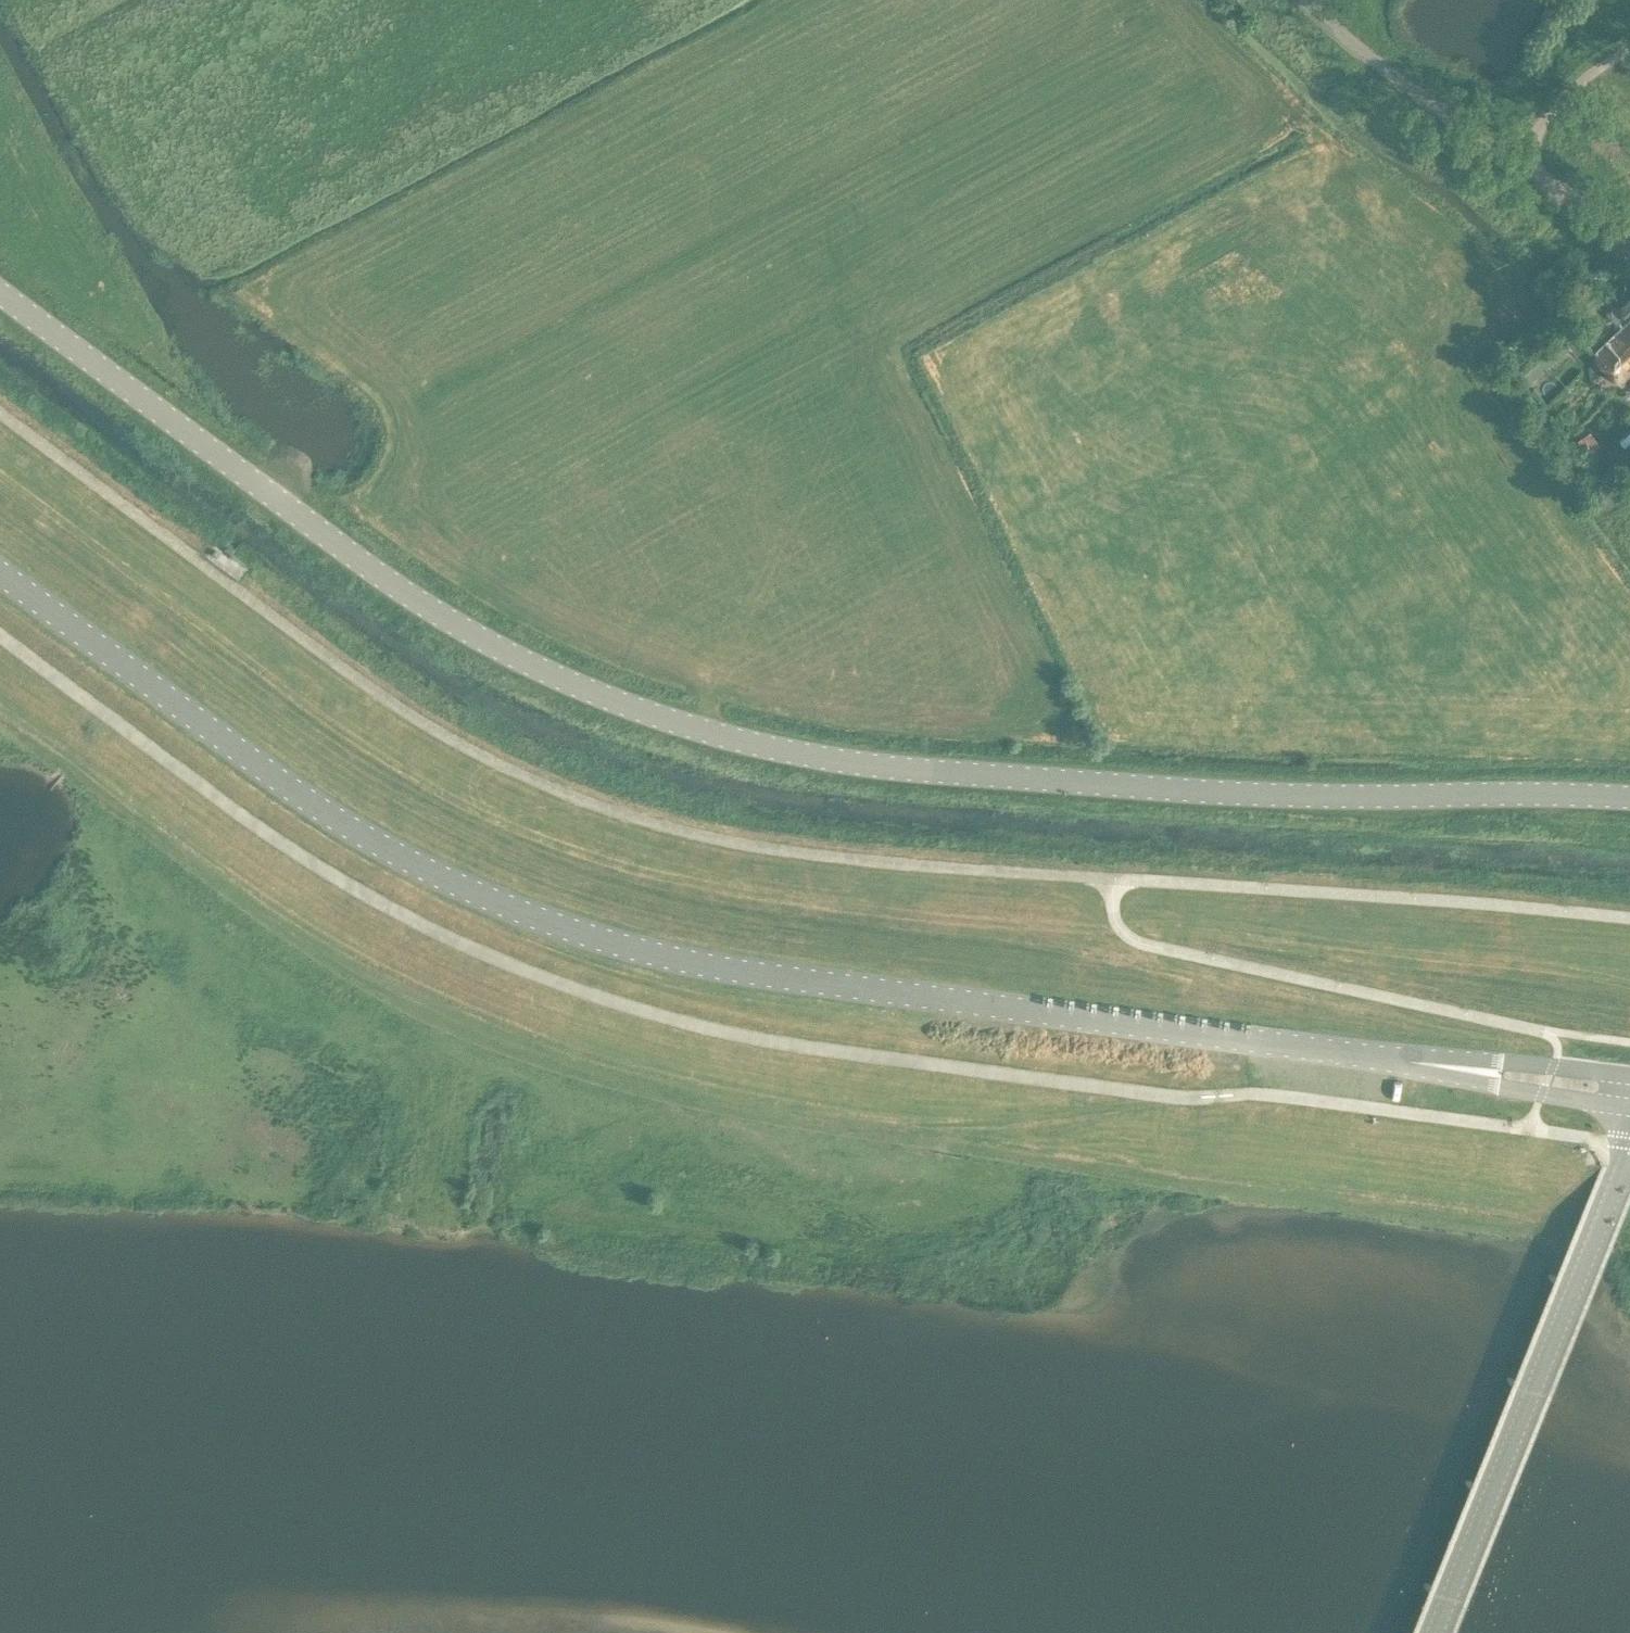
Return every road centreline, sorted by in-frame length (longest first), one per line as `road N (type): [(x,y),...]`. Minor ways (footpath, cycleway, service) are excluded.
road 1 (tertiary): [(0,291),(450,621),(548,671),(695,729),(807,755),(1054,781),(1298,796),(1629,798)]
road 2 (unclassified): [(0,570),(354,830),(516,910),(704,967),(1405,1060)]
road 3 (tertiary): [(1429,1632),(1627,1143)]
road 4 (unclassified): [(1629,244),(1368,58),(1302,0)]
road 5 (unclassified): [(1405,1060),(1629,1102)]
road 6 (unclassified): [(1629,1075),(1504,1059),(1405,1060)]

